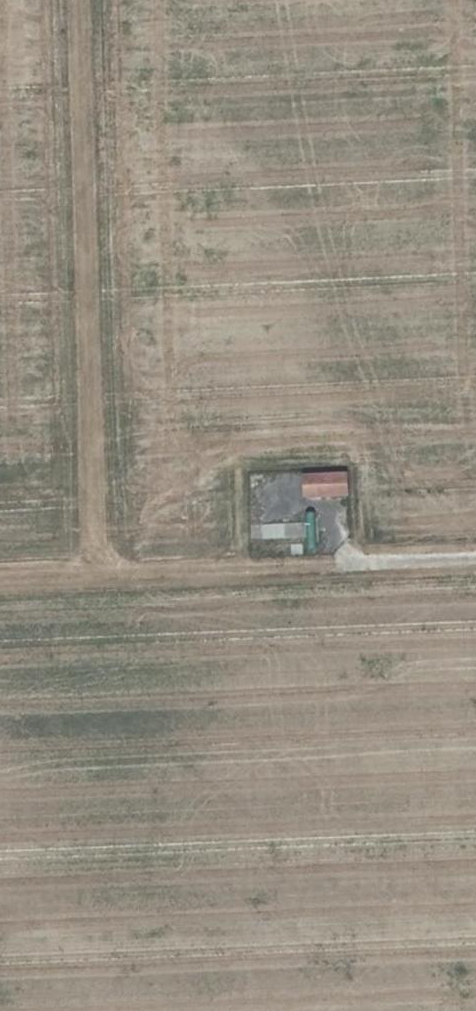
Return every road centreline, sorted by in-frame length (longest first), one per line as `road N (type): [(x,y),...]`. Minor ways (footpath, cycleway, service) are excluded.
road 1 (track): [(93,575),(80,0)]
road 2 (track): [(475,559),(0,579)]

